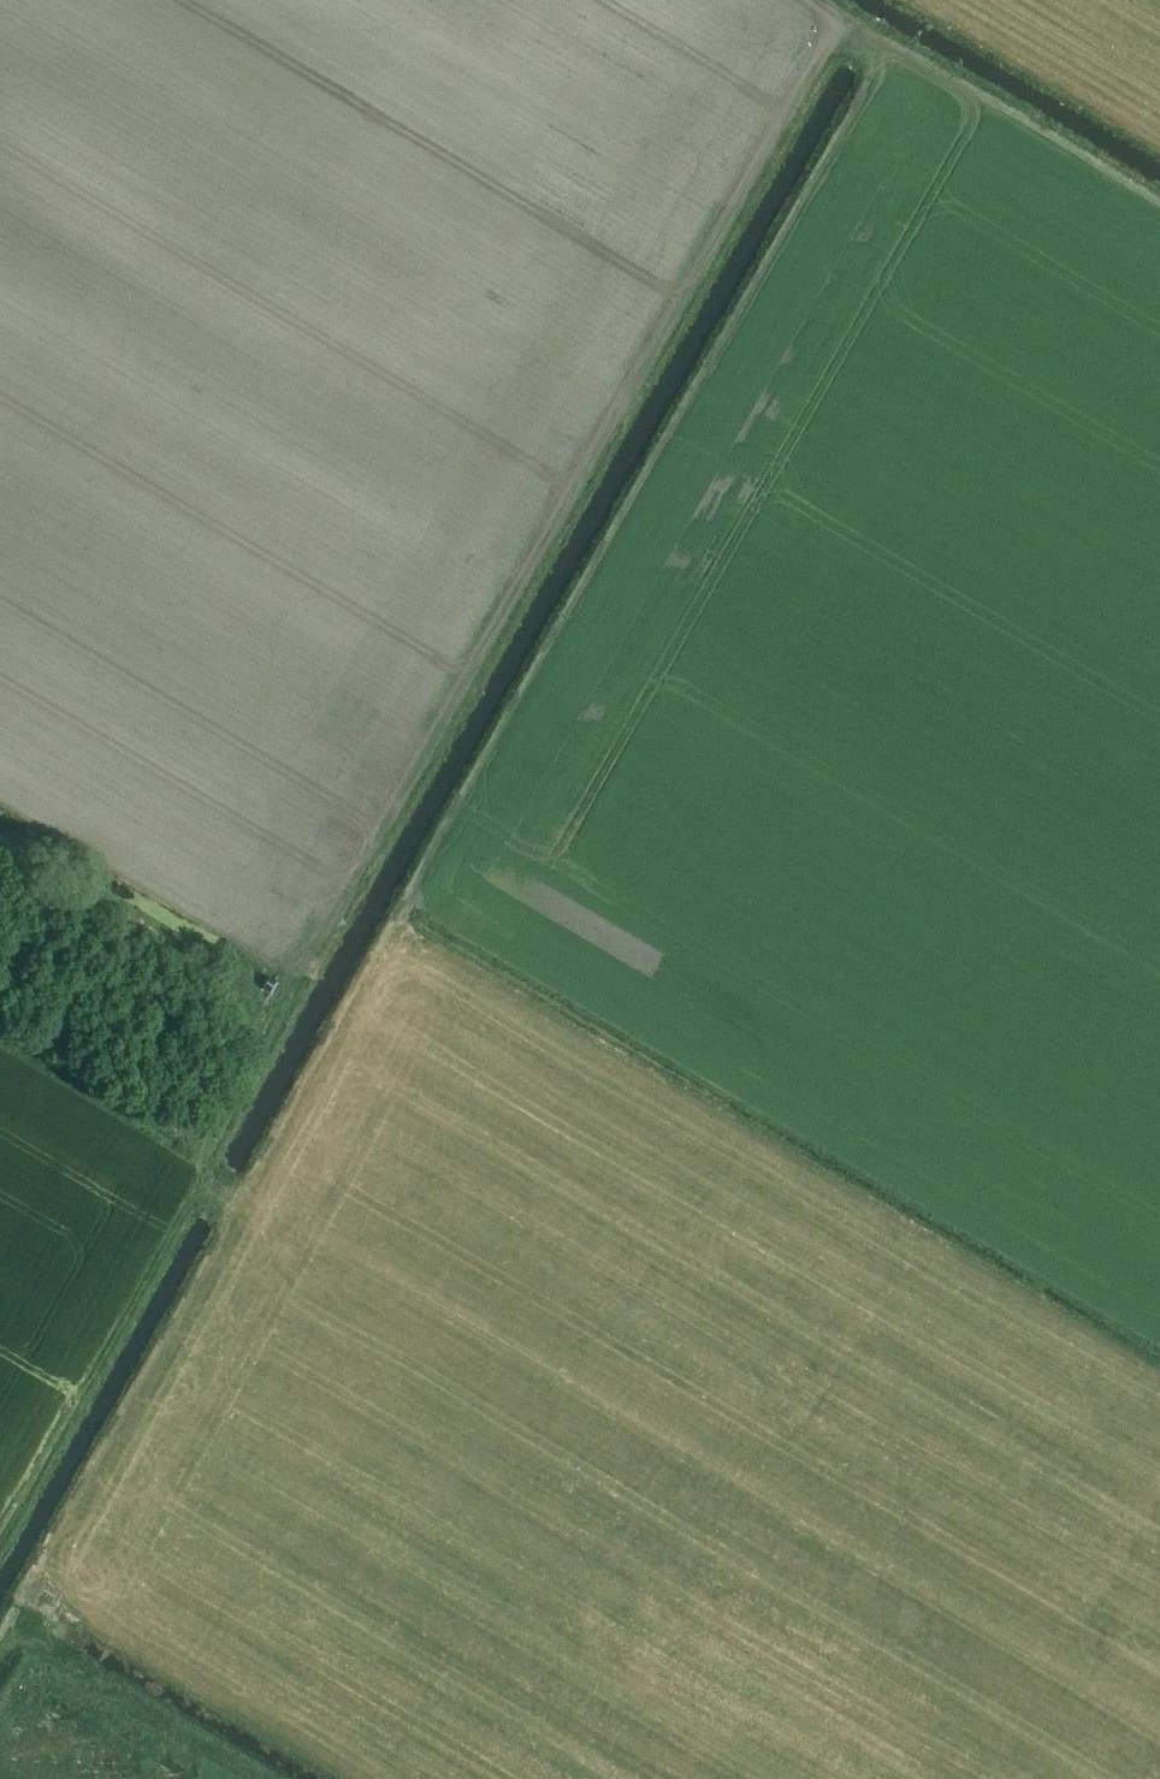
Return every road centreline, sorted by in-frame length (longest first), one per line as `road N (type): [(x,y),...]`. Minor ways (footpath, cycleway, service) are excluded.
road 1 (track): [(814,0),(1159,210)]

